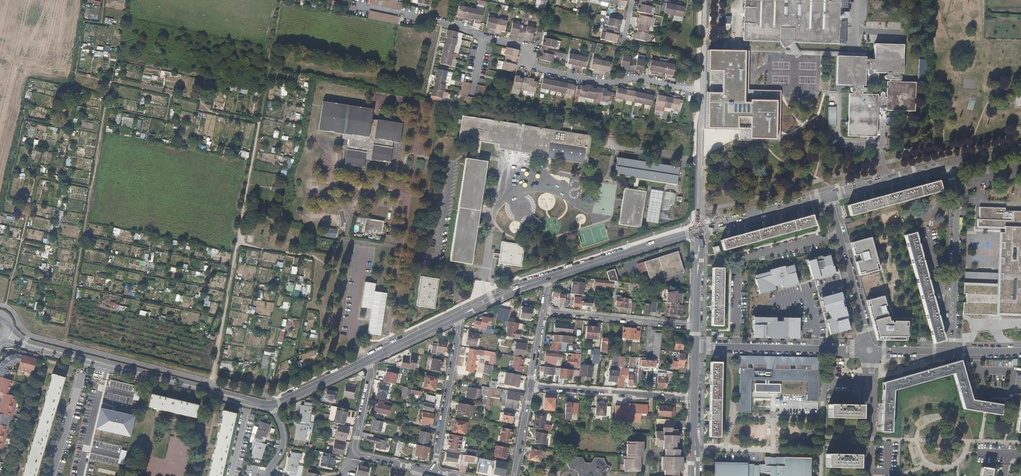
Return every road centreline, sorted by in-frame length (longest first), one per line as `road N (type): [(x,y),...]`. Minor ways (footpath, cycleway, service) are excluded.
road 1 (residential): [(249,401),(8,329)]
road 2 (residential): [(702,92),(532,66),(521,47),(484,39)]
road 3 (residential): [(953,350),(957,198),(948,164)]
road 4 (residential): [(85,363),(249,401)]
road 5 (residential): [(694,398),(529,387)]
road 6 (residential): [(871,351),(829,194)]
road 7 (residential): [(460,315),(433,472)]
road 8 (residential): [(700,230),(549,277)]
road 9 (residential): [(367,360),(356,451),(417,468)]
road 10 (residential): [(544,310),(696,327)]
road 11 (residential): [(700,230),(702,92)]
road 12 (residential): [(831,350),(695,346)]
road 13 (residential): [(829,194),(700,230)]
road 14 (residential): [(484,39),(360,6)]
road 15 (residential): [(948,164),(829,194)]

